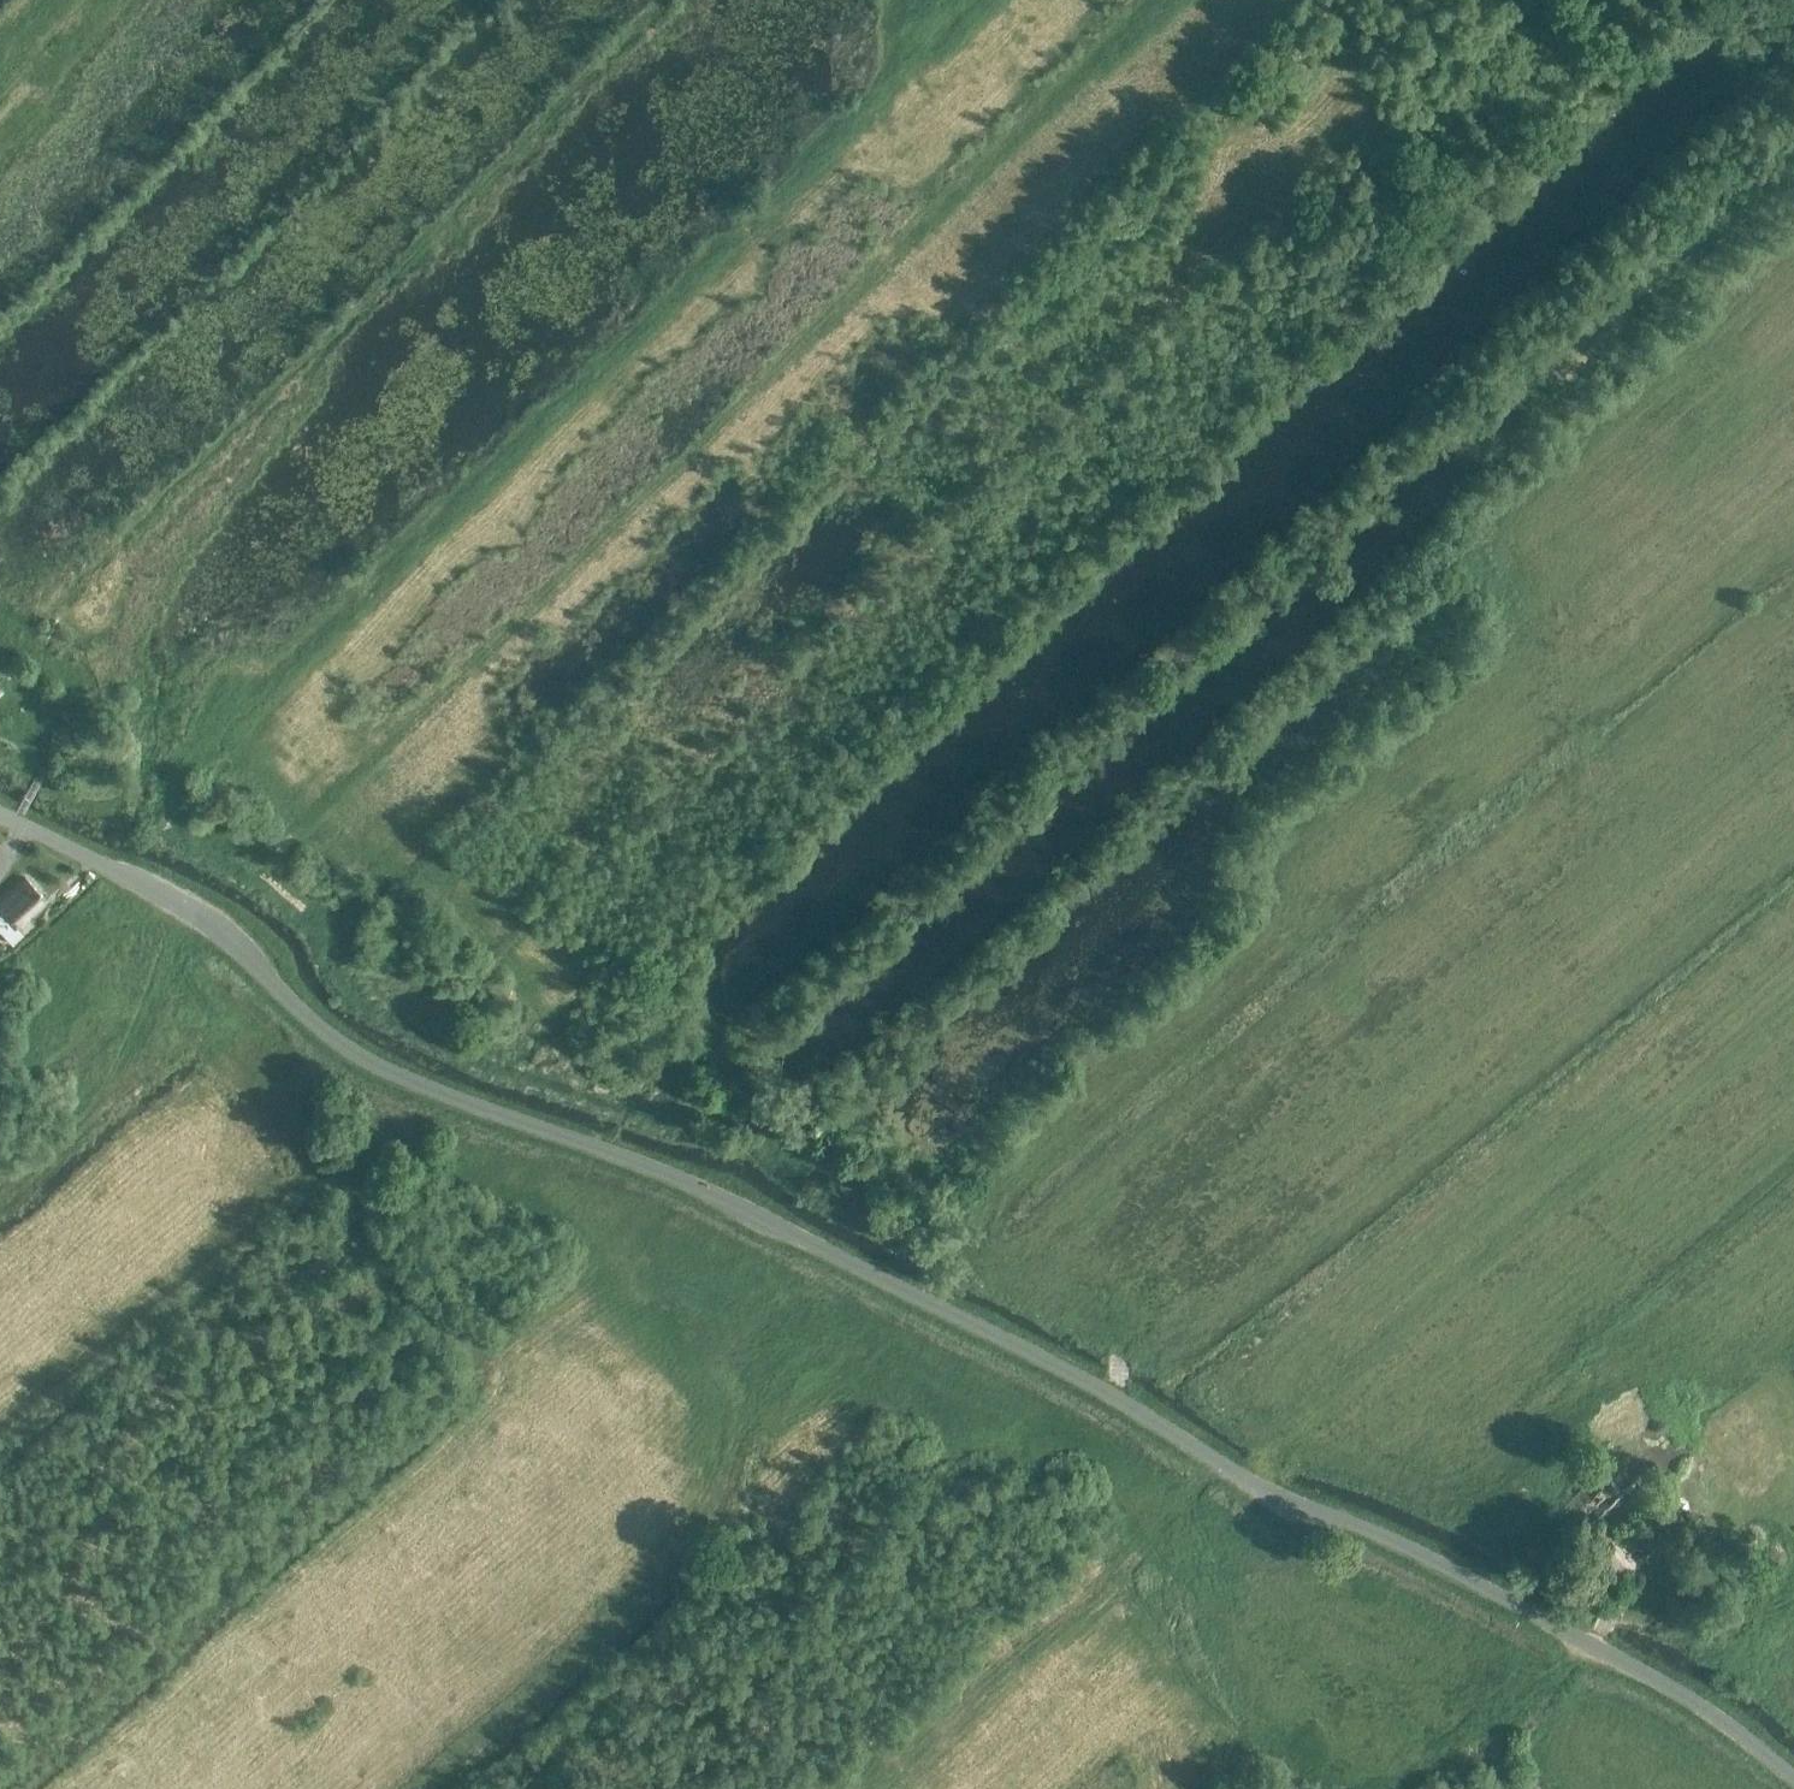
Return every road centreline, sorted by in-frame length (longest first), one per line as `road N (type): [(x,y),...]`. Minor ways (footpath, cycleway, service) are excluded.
road 1 (tertiary): [(1793,1778),(1715,1713),(1652,1677),(1374,1531),(1262,1489),(1130,1404),(760,1214),(359,1055),(203,922),(0,815)]

